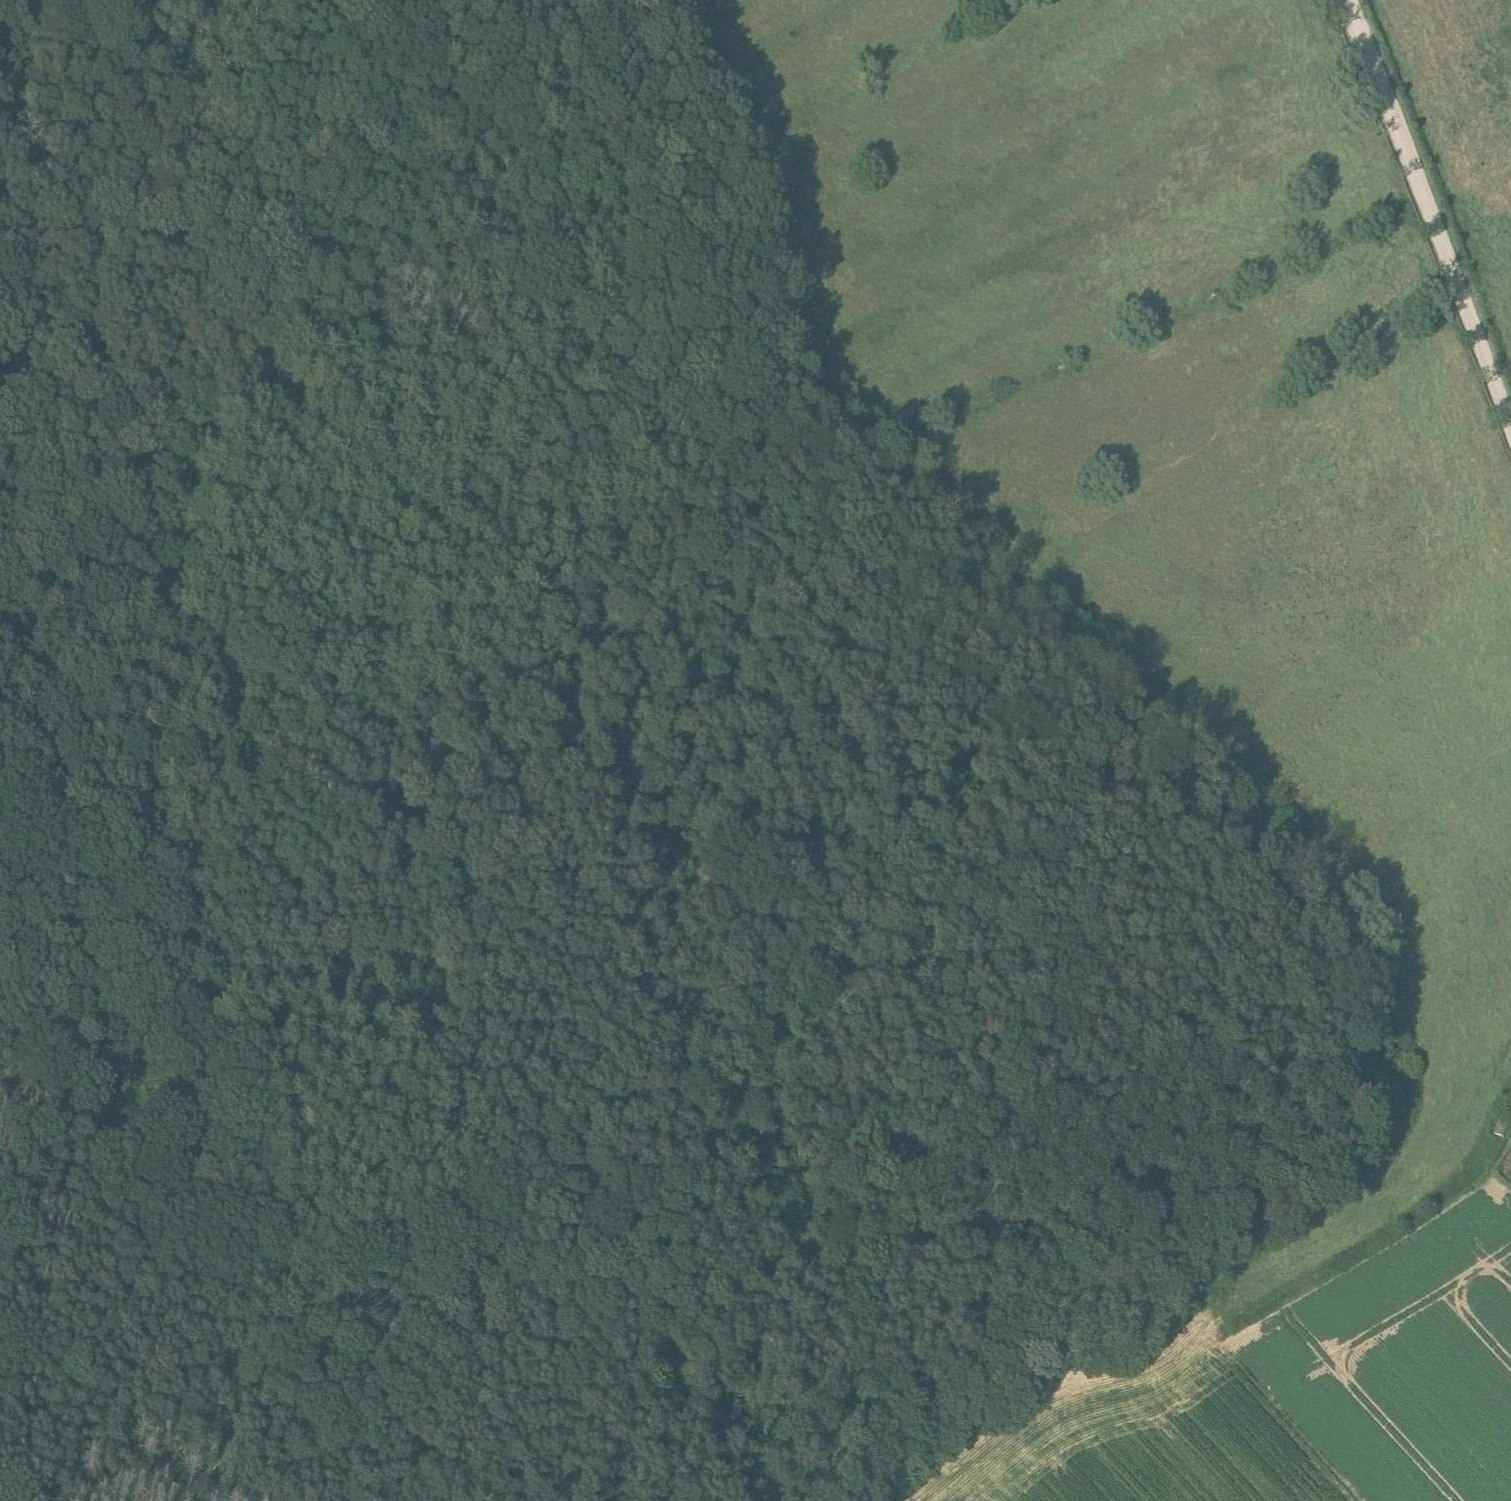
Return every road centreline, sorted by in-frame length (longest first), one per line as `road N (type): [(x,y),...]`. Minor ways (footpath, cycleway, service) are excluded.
road 1 (track): [(1510,427),(1347,0)]

